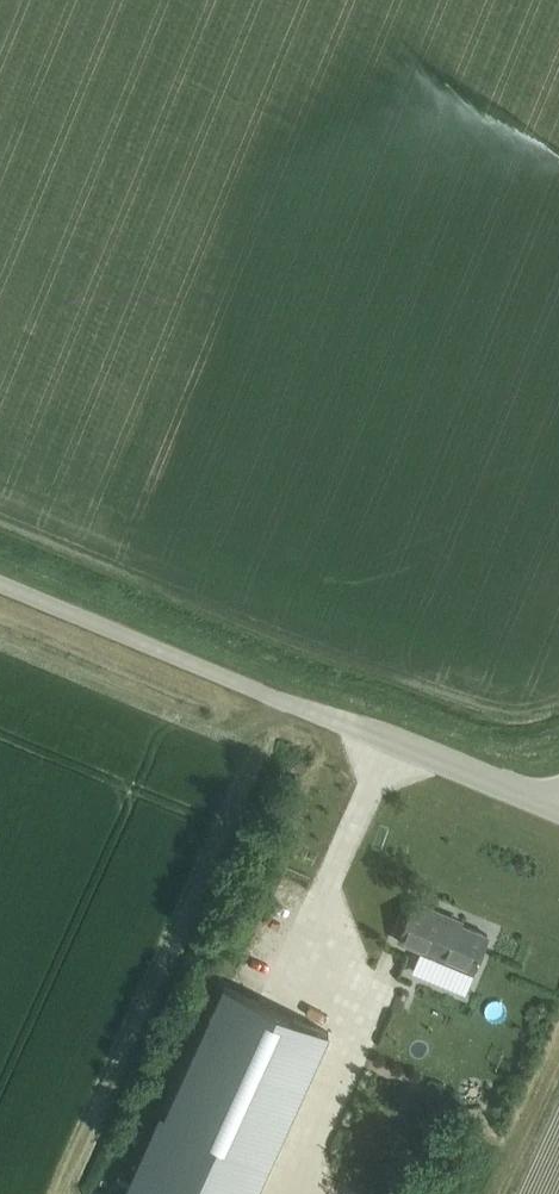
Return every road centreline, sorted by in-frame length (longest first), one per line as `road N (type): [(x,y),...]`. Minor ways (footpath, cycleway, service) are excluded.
road 1 (unclassified): [(558,812),(0,591)]

